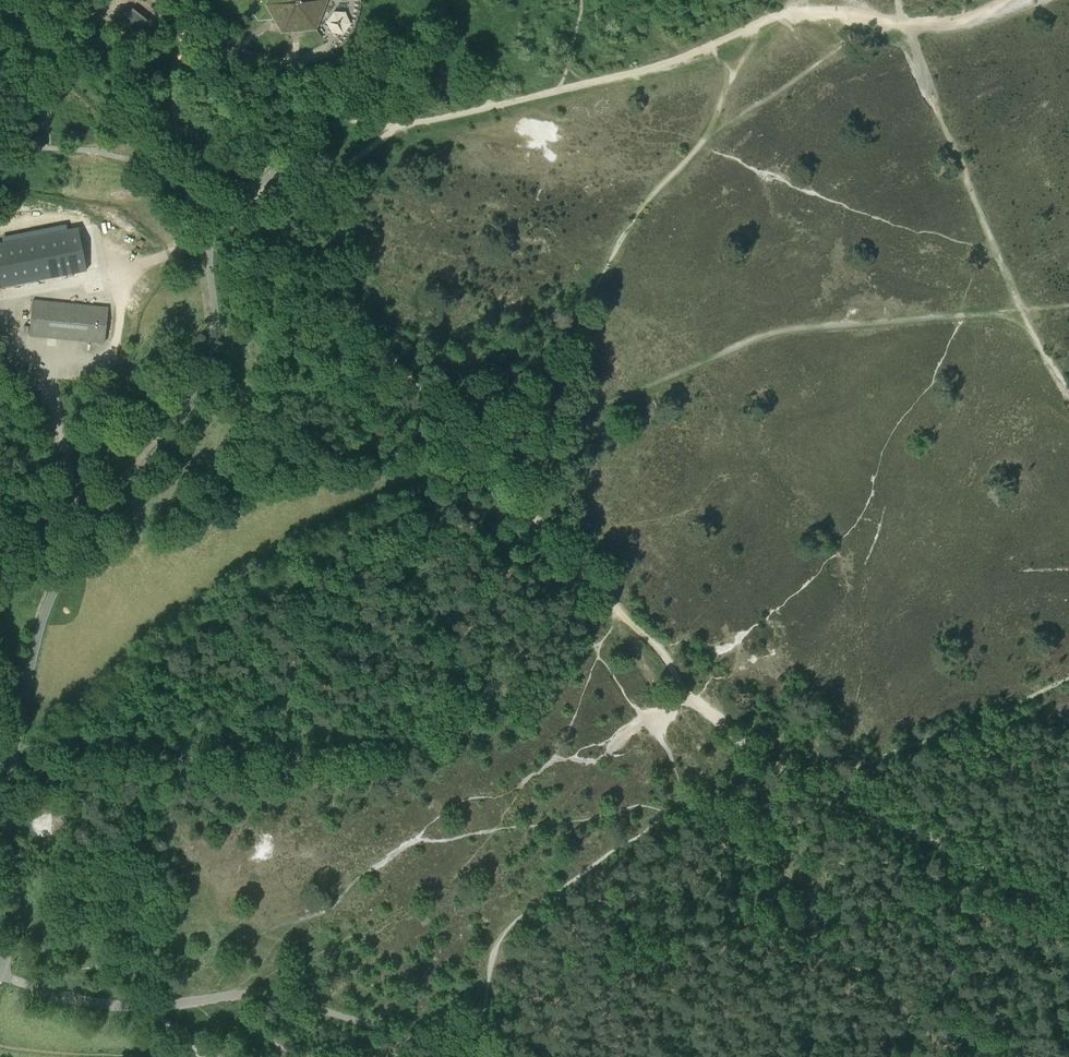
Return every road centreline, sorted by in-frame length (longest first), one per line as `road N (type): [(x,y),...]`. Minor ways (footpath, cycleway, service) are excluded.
road 1 (unclassified): [(0,966),(17,906),(9,800),(43,612),(77,546),(190,402),(218,333),(211,244),(291,152),(296,128),(294,65),(223,46),(159,0)]
road 2 (track): [(763,22),(707,138),(642,207),(578,325),(479,461)]
road 3 (track): [(1068,904),(793,774),(751,750),(694,697)]
road 4 (track): [(906,21),(1021,308),(1068,393)]
road 5 (track): [(482,1056),(277,994),(147,1006)]
road 6 (track): [(282,220),(479,461)]
road 7 (track): [(818,787),(1068,669)]
road 8 (track): [(617,609),(479,461)]
road 9 (track): [(763,22),(648,69),(587,83)]
road 10 (track): [(111,286),(134,266),(215,233),(193,174)]
road 11 (track): [(558,90),(393,128)]
road 12 (track): [(147,1006),(67,996),(0,974)]
road 13 (track): [(906,21),(837,10),(763,22)]
road 14 (track): [(393,128),(282,220)]

